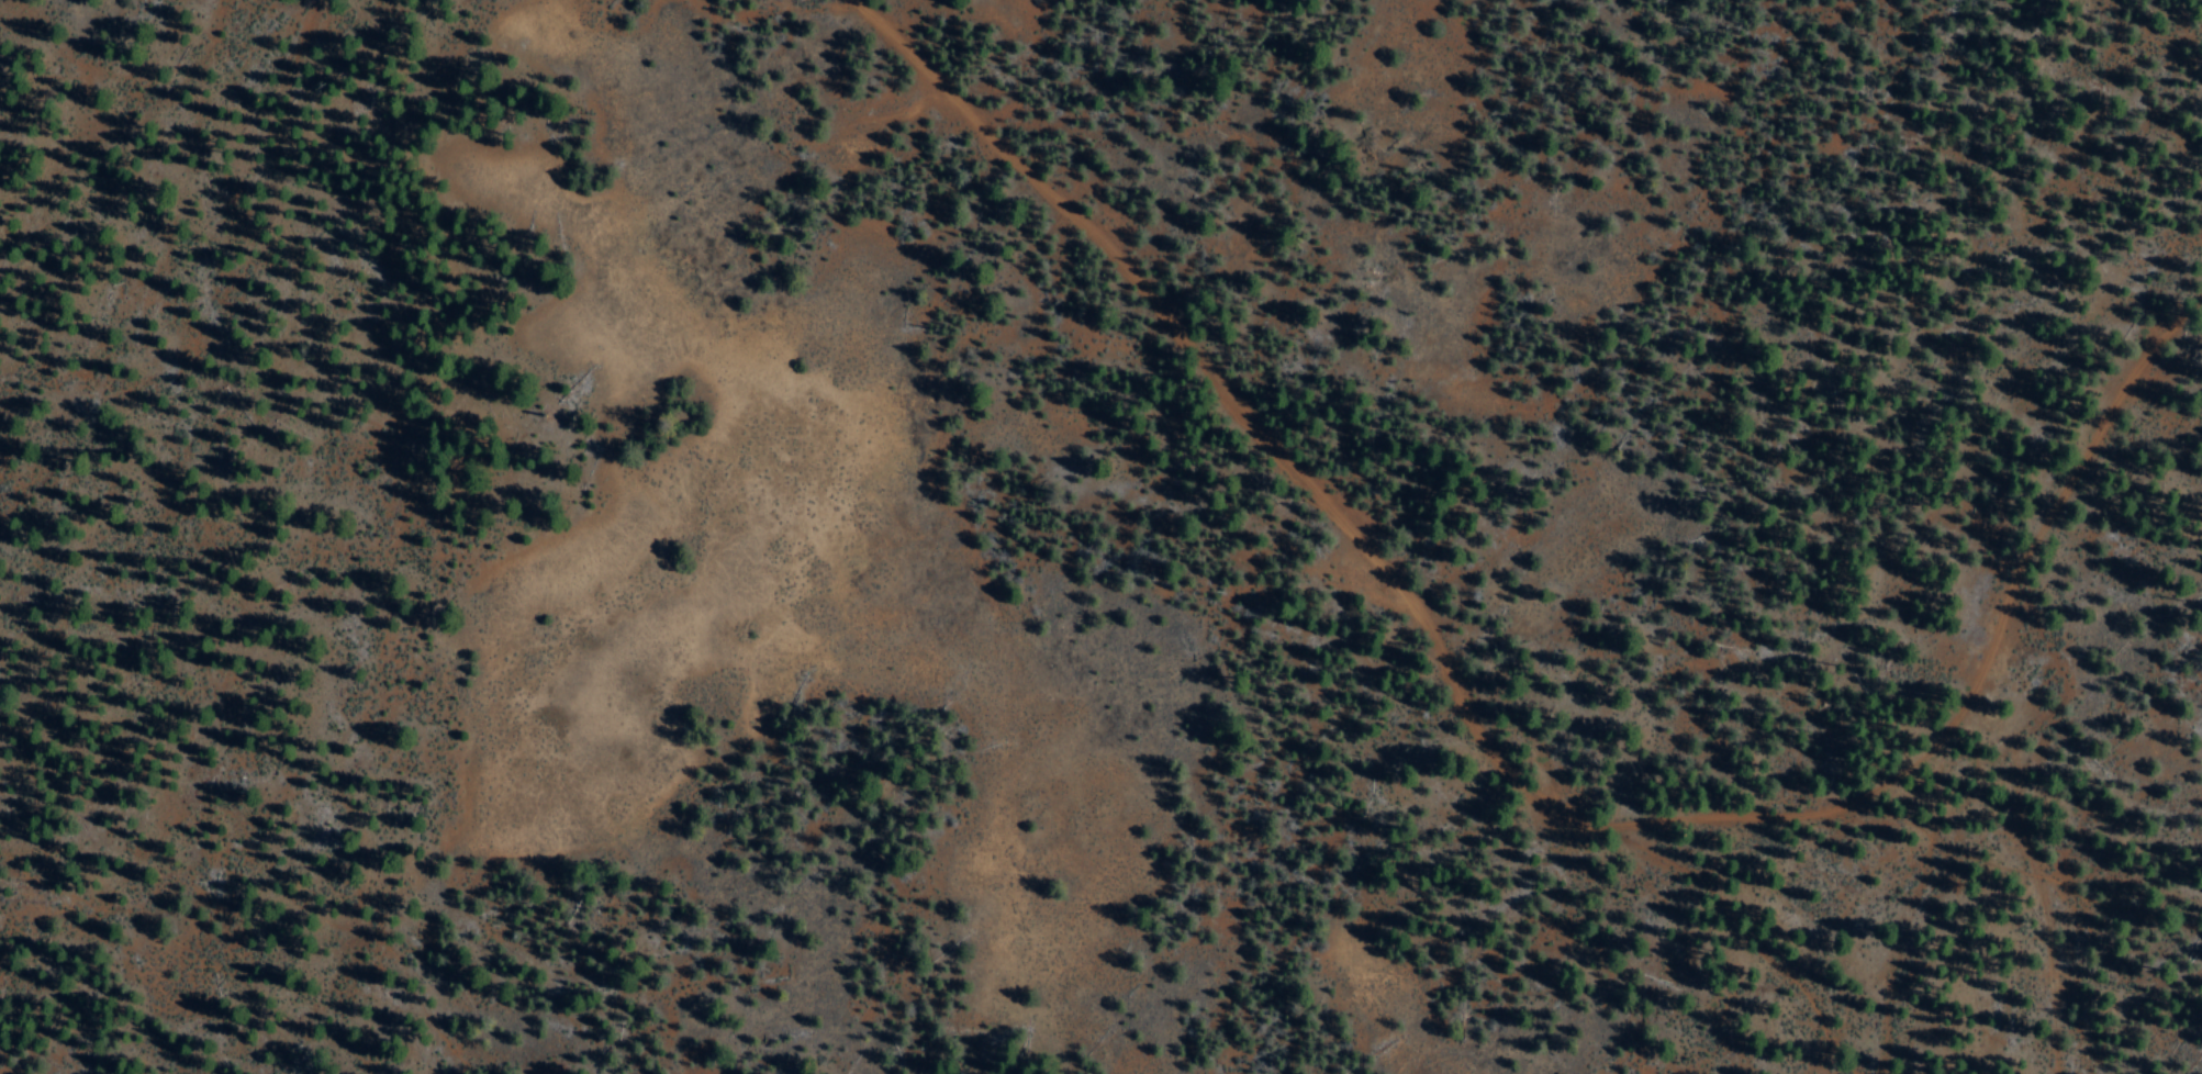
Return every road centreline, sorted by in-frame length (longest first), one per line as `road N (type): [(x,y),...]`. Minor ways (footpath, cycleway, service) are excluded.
road 1 (track): [(857,0),(910,44),(1173,312),(1304,466),(1438,630),(1466,716),(1504,768),(1538,794),(1597,820),(1650,827),(1833,813),(1935,741),(1997,649),(2052,505),(2201,275)]

